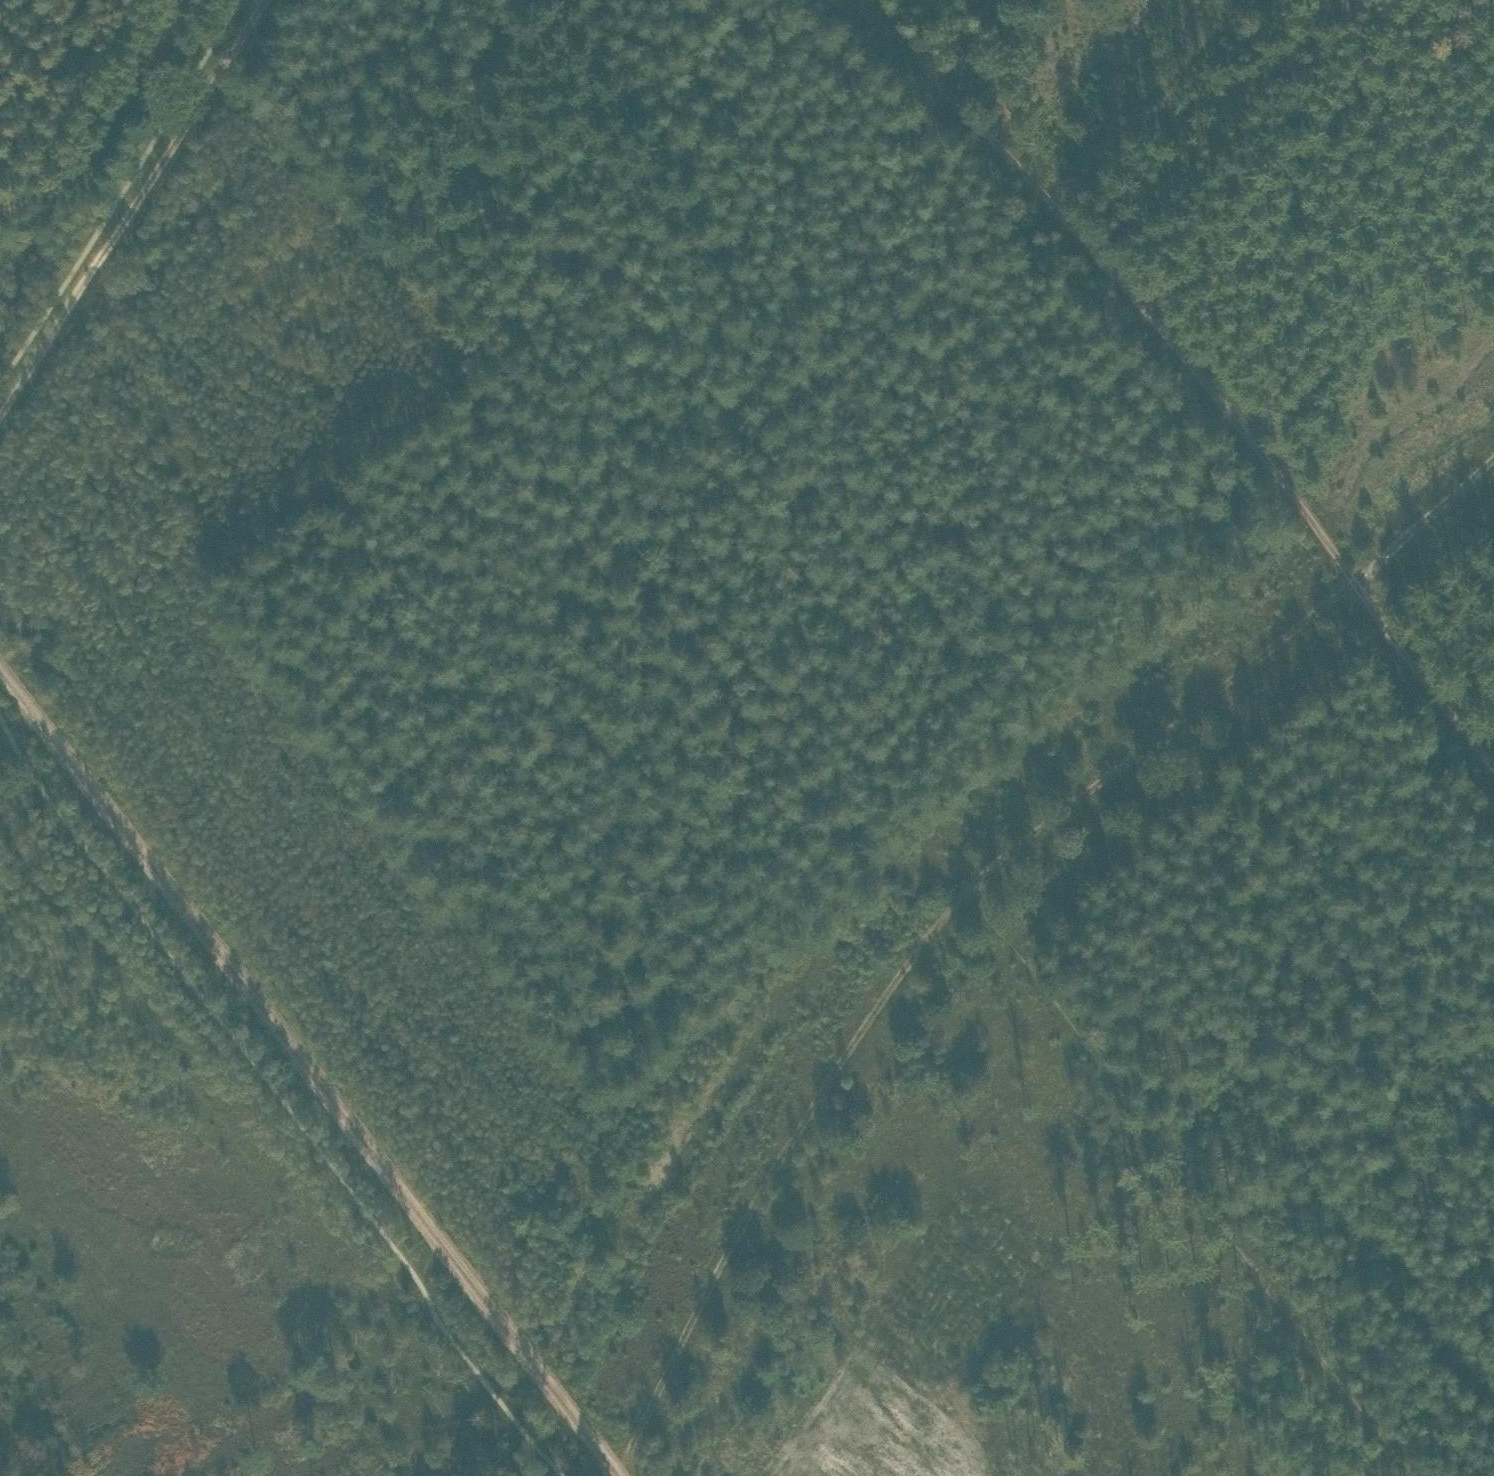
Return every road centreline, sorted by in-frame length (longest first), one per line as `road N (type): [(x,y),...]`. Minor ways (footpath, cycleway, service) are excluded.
road 1 (track): [(619,1472),(715,1279),(957,879),(1493,452)]
road 2 (track): [(225,38),(610,546),(1053,194)]
road 3 (track): [(619,1472),(0,664)]
road 4 (track): [(1060,202),(1190,359),(1417,671),(1493,761)]
road 5 (track): [(0,416),(265,0)]
road 6 (track): [(1053,194),(1238,0)]

